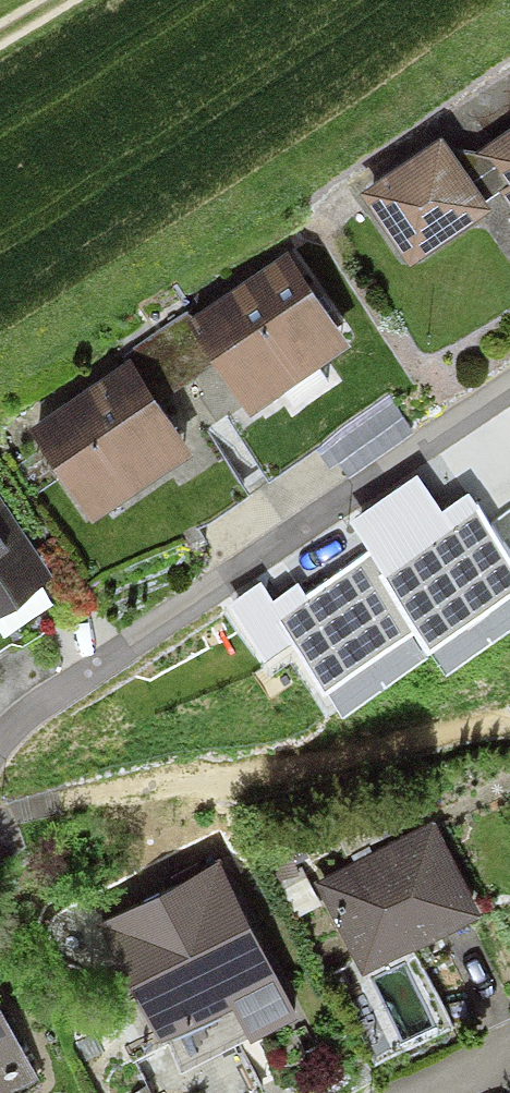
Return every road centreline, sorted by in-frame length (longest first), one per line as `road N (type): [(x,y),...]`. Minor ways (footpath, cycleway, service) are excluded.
road 1 (residential): [(0,754),(61,661),(509,368)]

